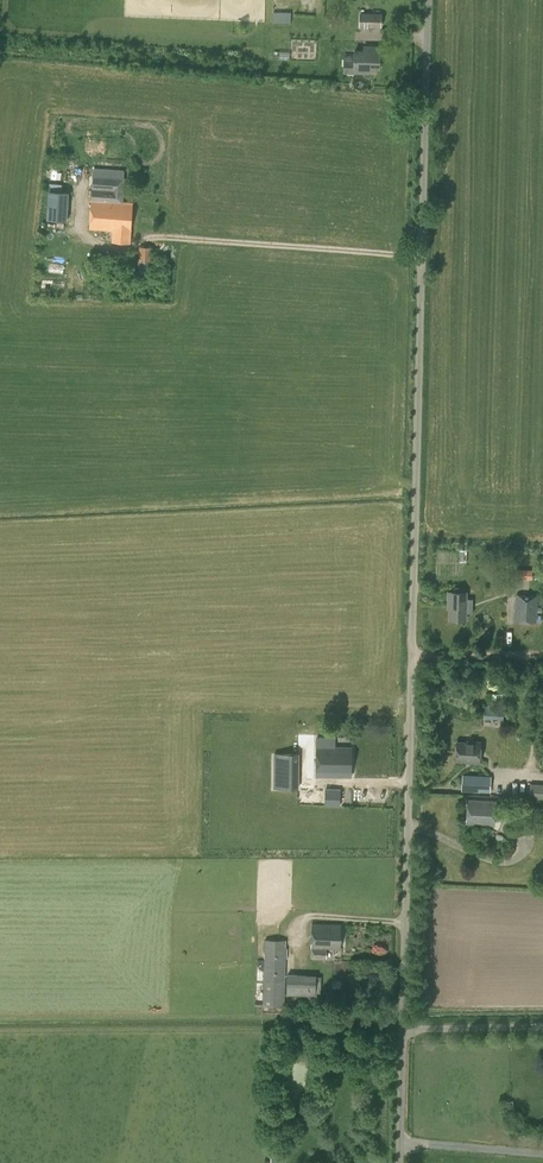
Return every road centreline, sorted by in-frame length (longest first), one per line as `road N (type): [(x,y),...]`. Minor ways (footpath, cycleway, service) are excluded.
road 1 (unclassified): [(416,647),(429,0)]
road 2 (unclassified): [(401,1162),(416,647)]
road 3 (unclassified): [(542,650),(416,647)]

